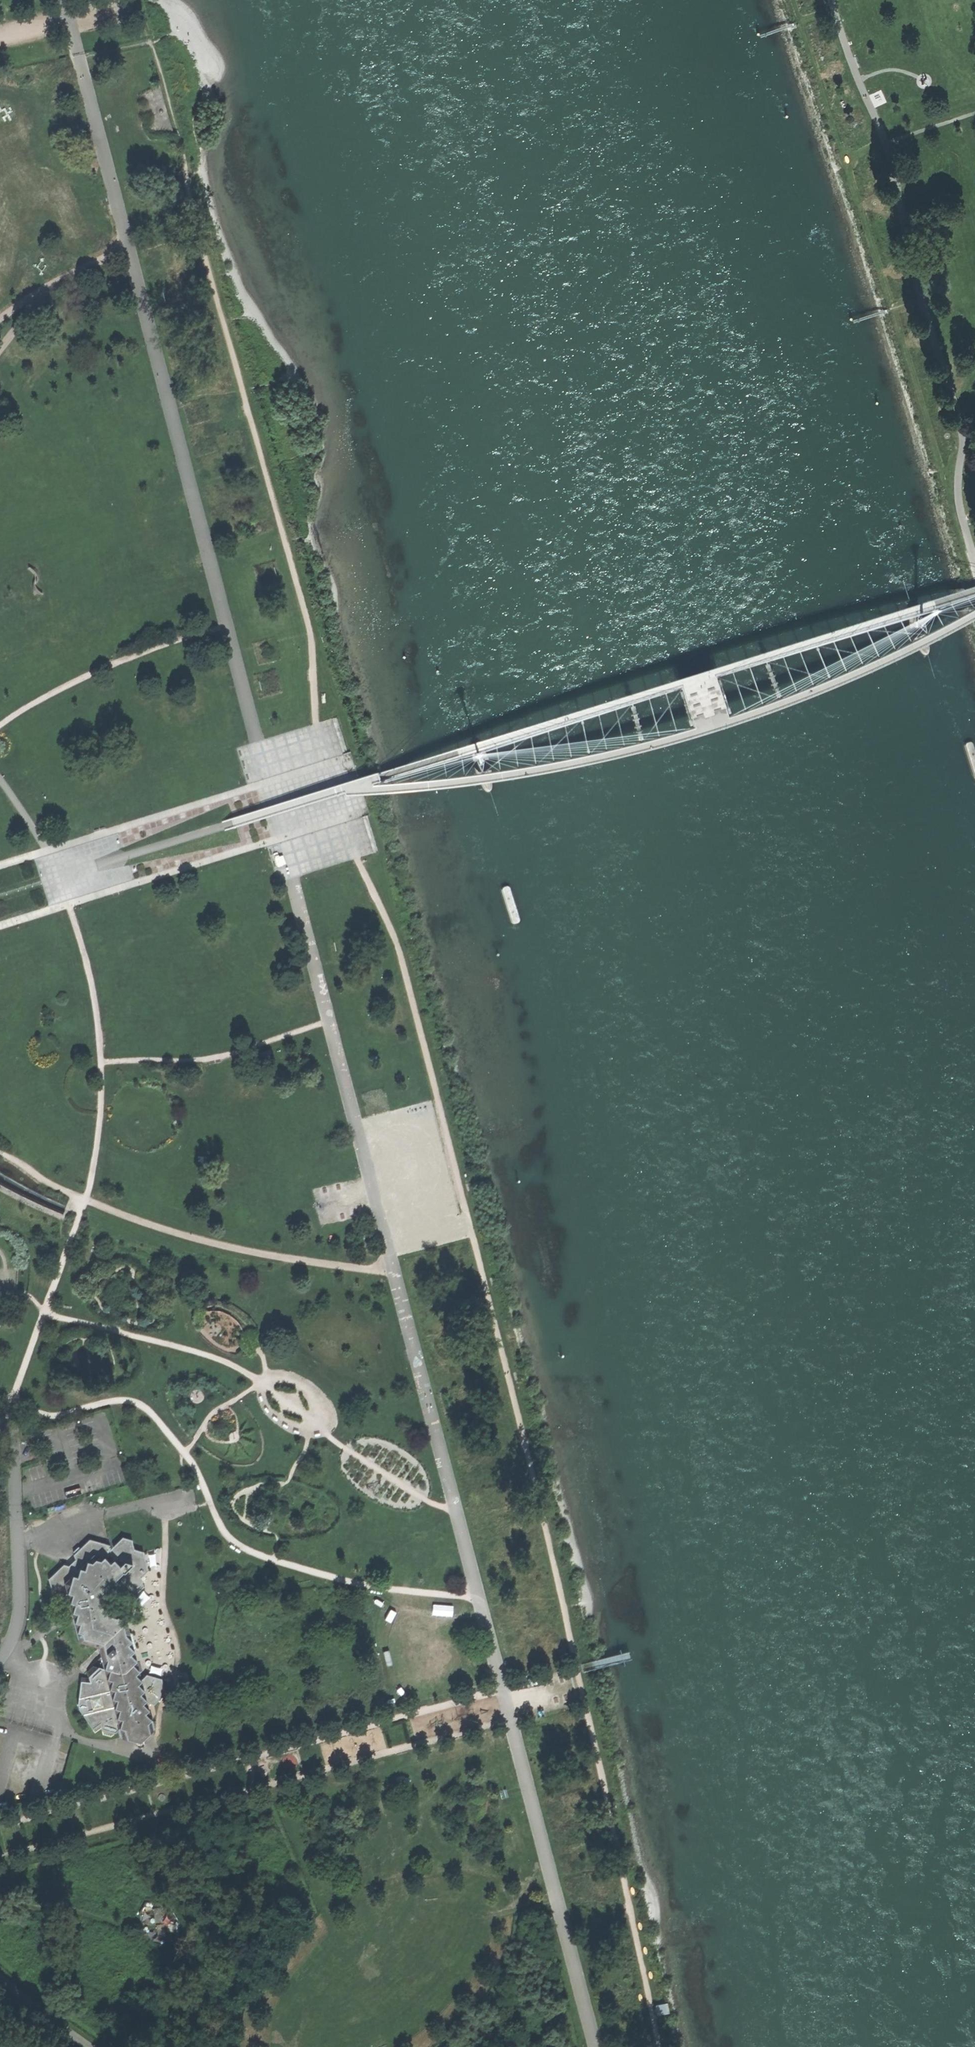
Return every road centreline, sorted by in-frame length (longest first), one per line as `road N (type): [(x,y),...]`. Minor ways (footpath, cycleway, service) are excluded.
road 1 (unclassified): [(0,1659),(20,1605),(14,1439),(0,1423)]

